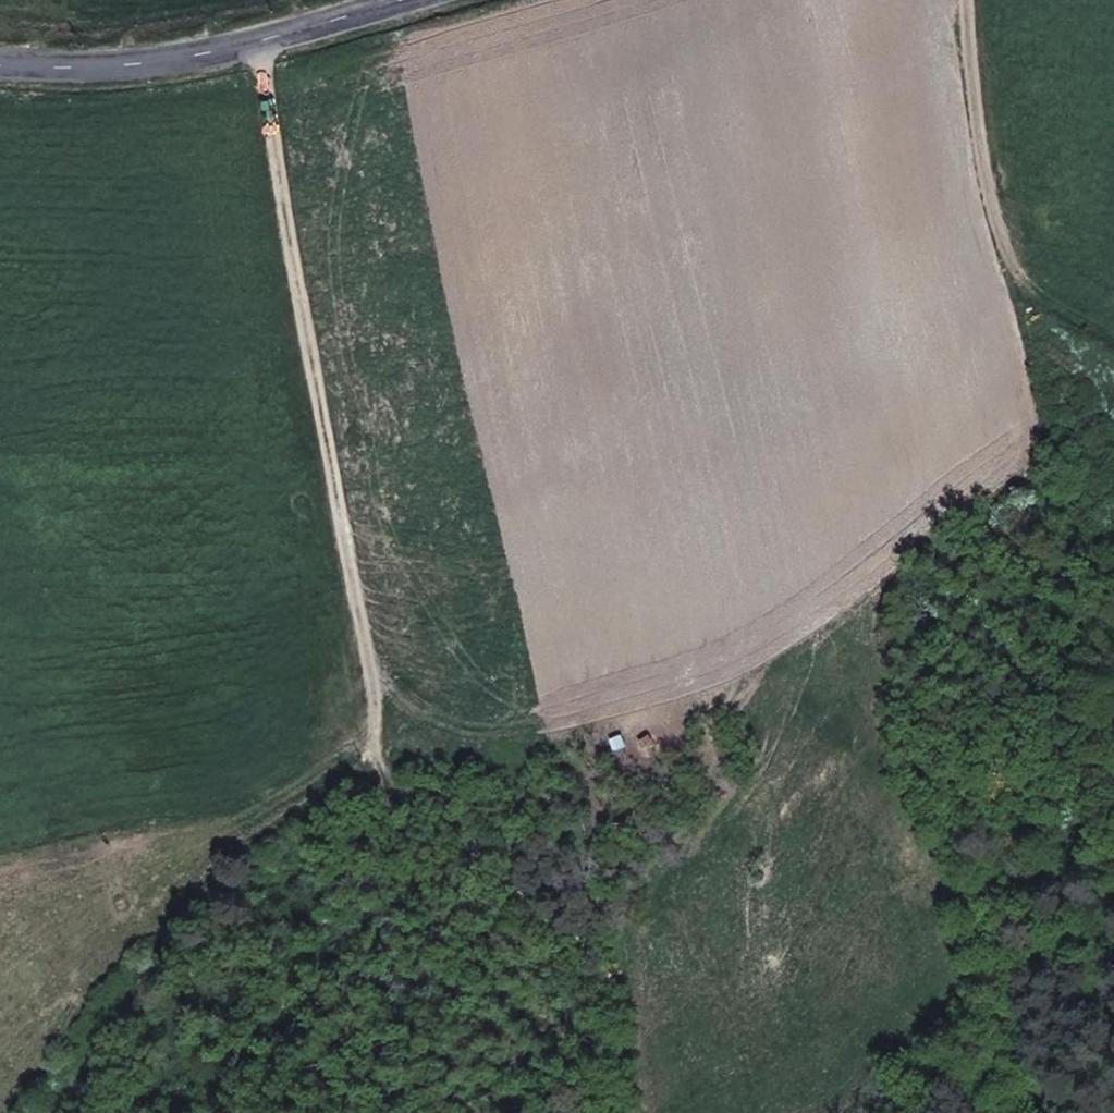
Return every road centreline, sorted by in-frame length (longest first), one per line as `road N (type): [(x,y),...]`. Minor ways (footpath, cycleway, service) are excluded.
road 1 (tertiary): [(0,65),(122,64),(269,50),(430,0)]

